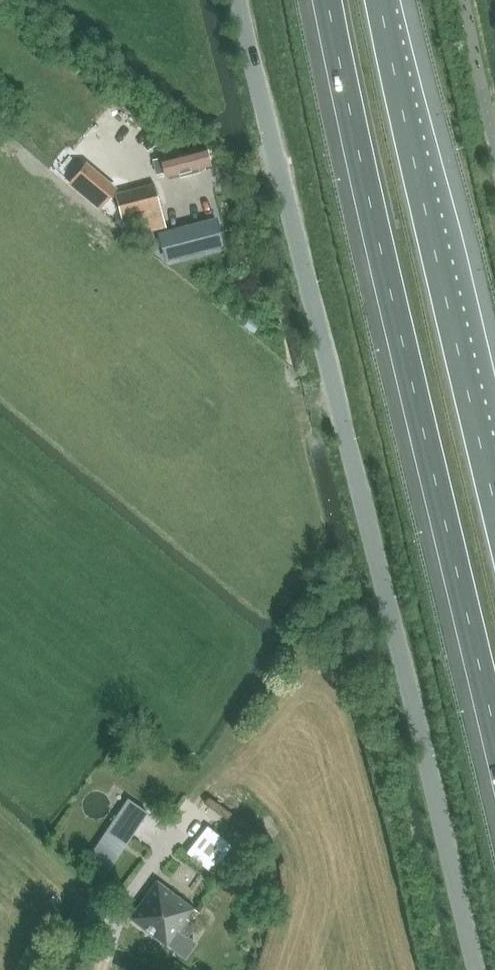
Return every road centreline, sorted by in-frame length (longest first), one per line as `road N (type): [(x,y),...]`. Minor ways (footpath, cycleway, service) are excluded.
road 1 (unclassified): [(476,969),(240,0)]
road 2 (motorway): [(328,0),(494,728)]
road 3 (motorway): [(494,500),(381,0)]

